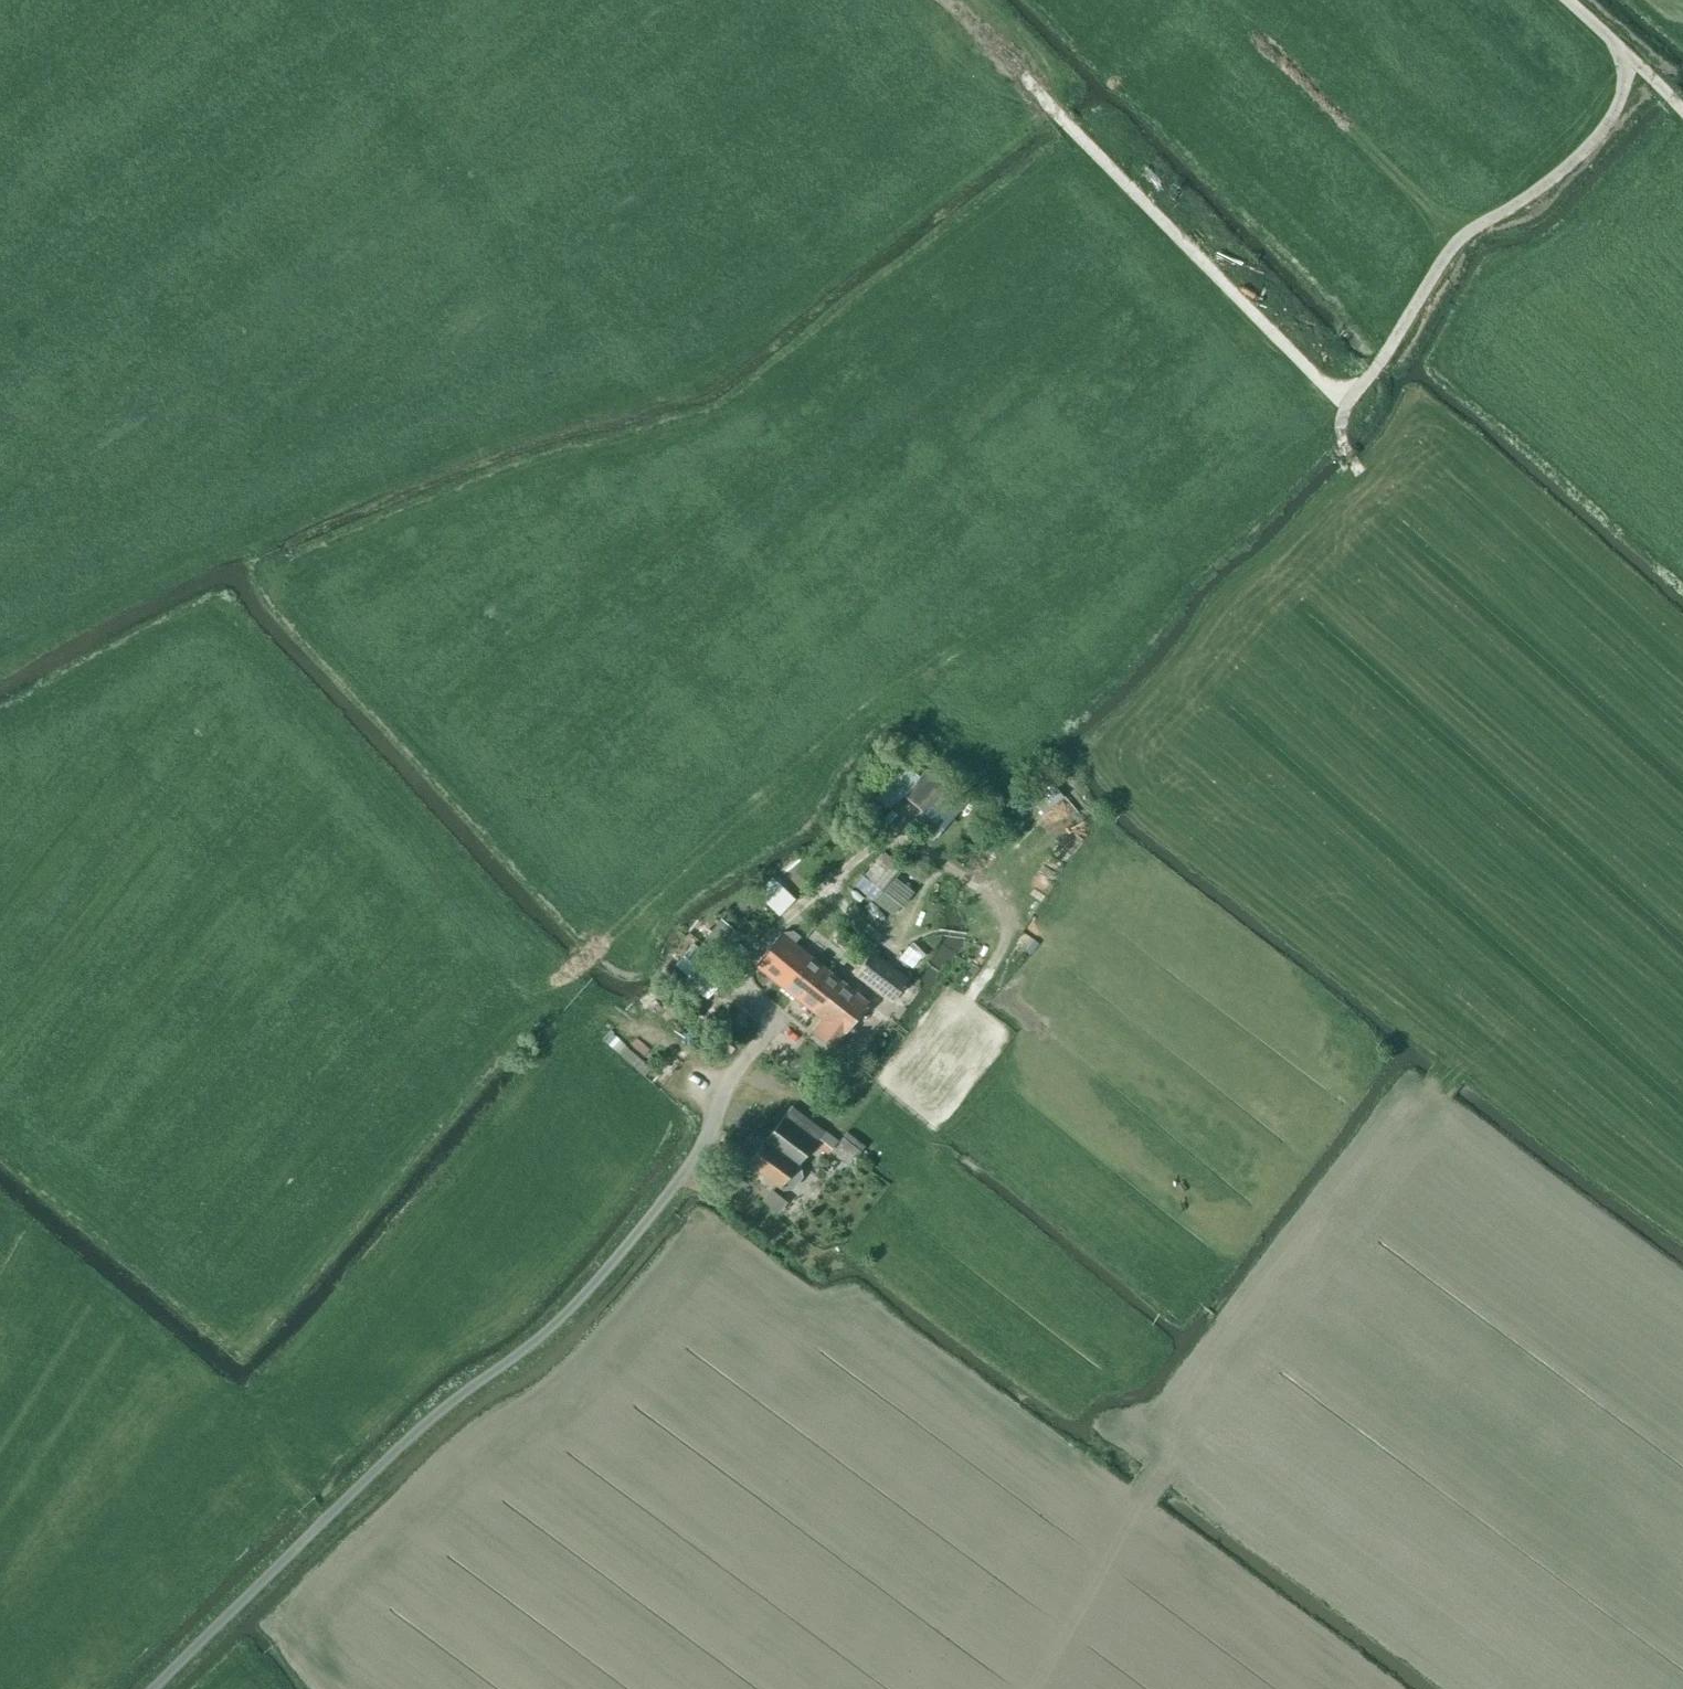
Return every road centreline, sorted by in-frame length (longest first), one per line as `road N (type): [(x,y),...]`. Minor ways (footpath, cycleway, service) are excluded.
road 1 (unclassified): [(757,1021),(729,1064),(709,1157),(558,1335),(453,1413),(157,1688)]
road 2 (track): [(1359,473),(1343,447),(1345,411),(1456,241),(1555,179),(1608,127),(1620,100),(1627,69),(1616,44),(1566,0)]

